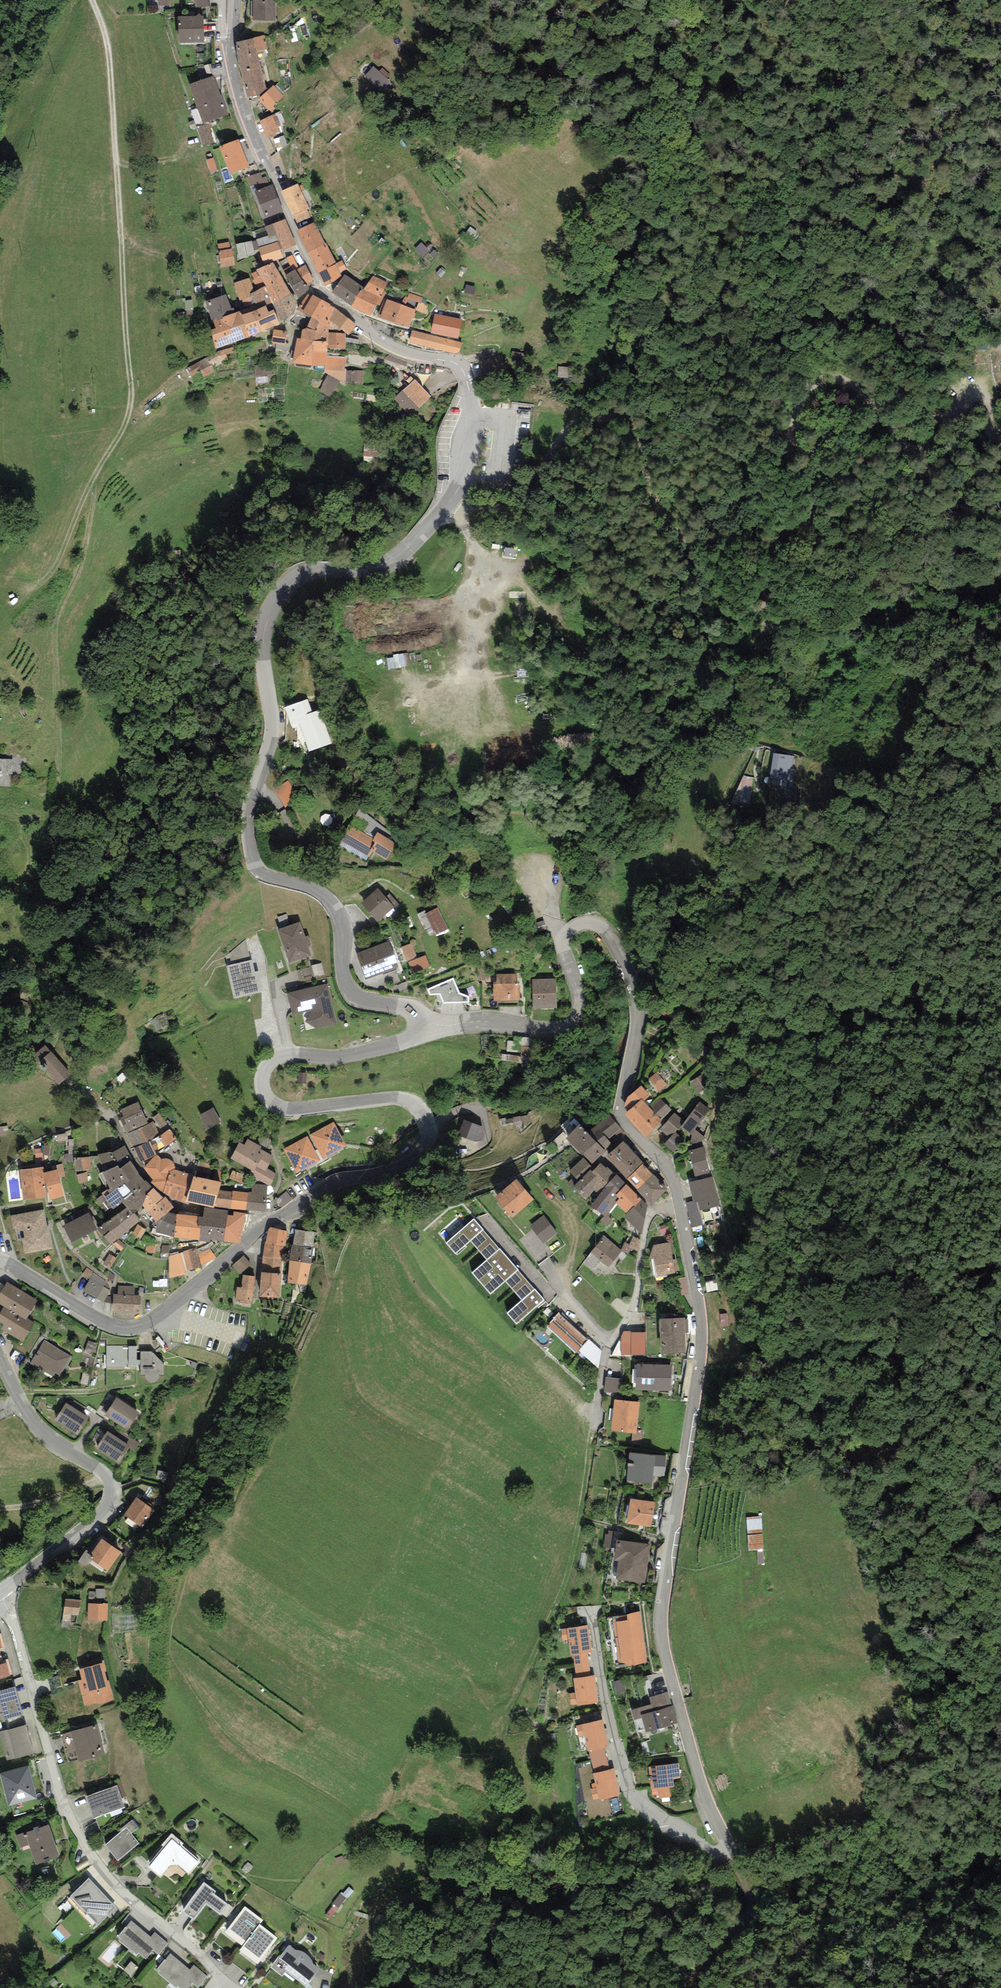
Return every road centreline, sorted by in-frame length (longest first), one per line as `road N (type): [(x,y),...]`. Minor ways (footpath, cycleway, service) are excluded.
road 1 (tertiary): [(429,1027),(410,1010),(365,1001),(334,907),(273,876),(254,856),(254,826),(274,738),(268,635),(276,612),(314,576),(382,565),(418,541),(449,505),(473,436),(469,387),(454,363),(384,343),(320,286),(232,64)]
road 2 (tertiary): [(566,934),(584,922),(604,929),(632,983),(637,1031),(620,1111),(672,1179),(701,1307),(703,1346),(662,1634),(699,1780),(753,1903),(749,1928),(710,1987)]
road 3 (track): [(92,0),(109,43),(131,391),(127,424),(59,560),(33,588)]
road 4 (tertiary): [(0,1261),(107,1324),(133,1328),(200,1283),(271,1218),(339,1182),(412,1161),(428,1143),(428,1124)]
road 5 (track): [(1000,348),(926,449),(900,439),(852,384),(806,386),(782,484),(772,587),(755,610)]
road 6 (residential): [(0,1595),(63,1808),(92,1858),(235,1987)]
road 7 (track): [(755,610),(734,602),(668,518),(636,429),(625,419),(587,418),(569,428),(528,504),(449,505)]
road 8 (track): [(609,1345),(563,1596),(505,1714)]
road 9 (tertiary): [(0,1591),(97,1516),(113,1493),(108,1474),(45,1431),(0,1361)]
road 10 (tertiary): [(429,1027),(568,1025),(580,1004),(566,934)]
road 11 (tertiary): [(428,1124),(400,1099),(278,1106),(265,1095),(264,1071),(291,1054)]
road 12 (tertiary): [(291,1054),(355,1055),(429,1027)]

